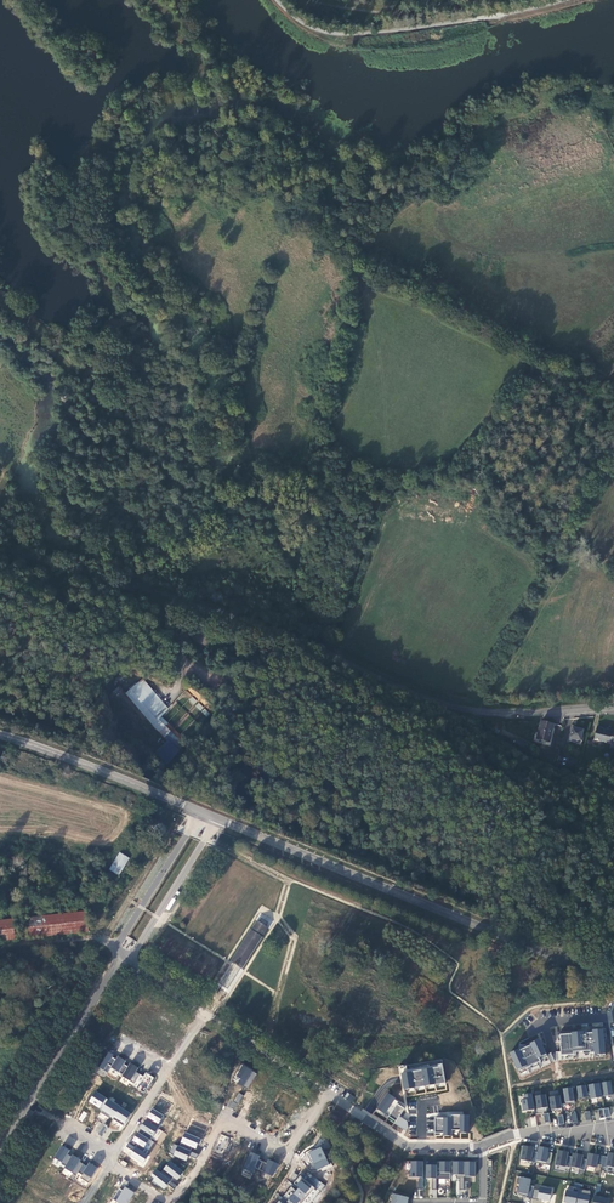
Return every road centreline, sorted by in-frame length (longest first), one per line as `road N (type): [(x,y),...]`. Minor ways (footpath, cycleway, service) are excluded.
road 1 (unclassified): [(0,546),(231,611),(449,705),(549,712),(613,707)]
road 2 (secondary): [(613,982),(221,819)]
road 3 (residential): [(330,1092),(288,1155),(221,1118),(199,1169),(173,1202)]
road 4 (residential): [(127,960),(0,1157)]
road 5 (secondary): [(202,812),(0,734)]
road 6 (track): [(338,655),(387,515),(426,517)]
road 7 (residential): [(330,1092),(406,1145),(484,1143)]
road 8 (residential): [(132,963),(221,819)]
road 9 (residential): [(202,812),(115,951)]
road 10 (residential): [(206,1012),(330,1092)]
road 11 (residential): [(484,1143),(613,1127)]
road 12 (track): [(123,938),(0,948)]

